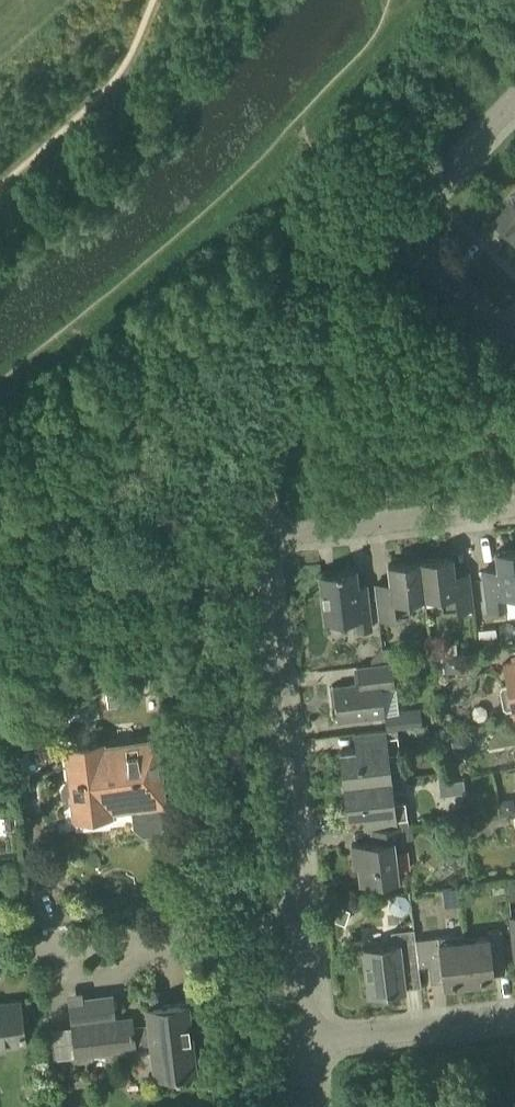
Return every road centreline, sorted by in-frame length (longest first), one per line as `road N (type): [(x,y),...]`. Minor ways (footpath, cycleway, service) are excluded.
road 1 (unclassified): [(295,920),(265,536)]
road 2 (unclassified): [(265,536),(271,436),(315,328),(392,235)]
road 3 (residential): [(295,920),(0,955)]
road 4 (residential): [(265,536),(514,509)]
road 5 (residential): [(304,1045),(514,1020)]
road 6 (unclassified): [(392,235),(514,105)]
road 7 (residential): [(514,342),(392,235)]
road 8 (unclassified): [(304,1045),(295,920)]

